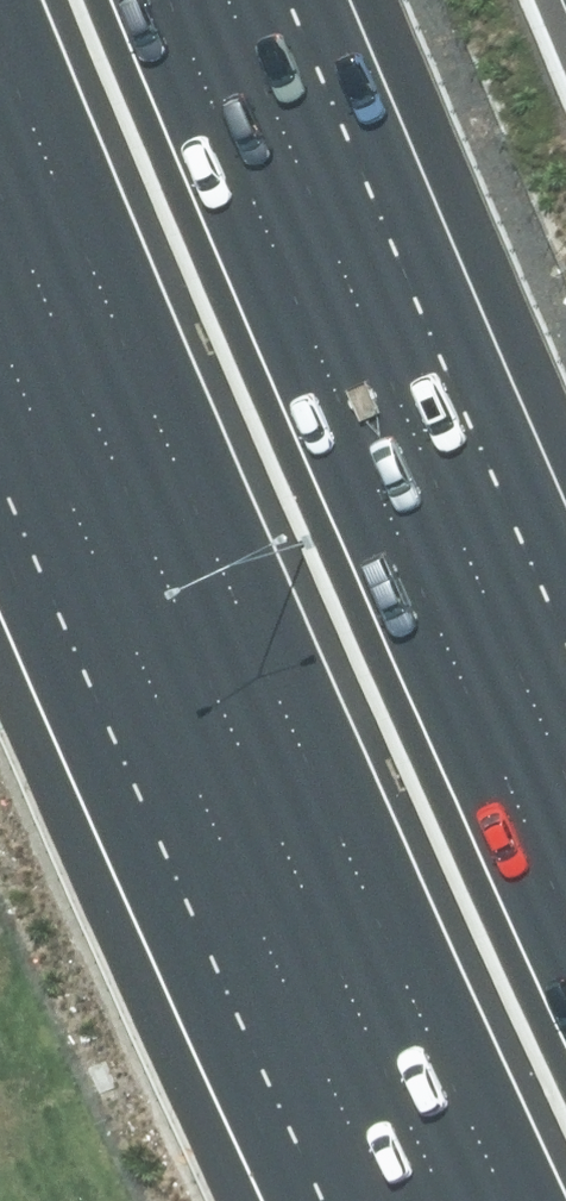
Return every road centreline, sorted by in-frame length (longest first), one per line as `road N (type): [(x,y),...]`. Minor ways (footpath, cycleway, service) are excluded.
road 1 (motorway): [(450,1200),(218,727),(0,232)]
road 2 (motorway): [(247,0),(565,732)]

